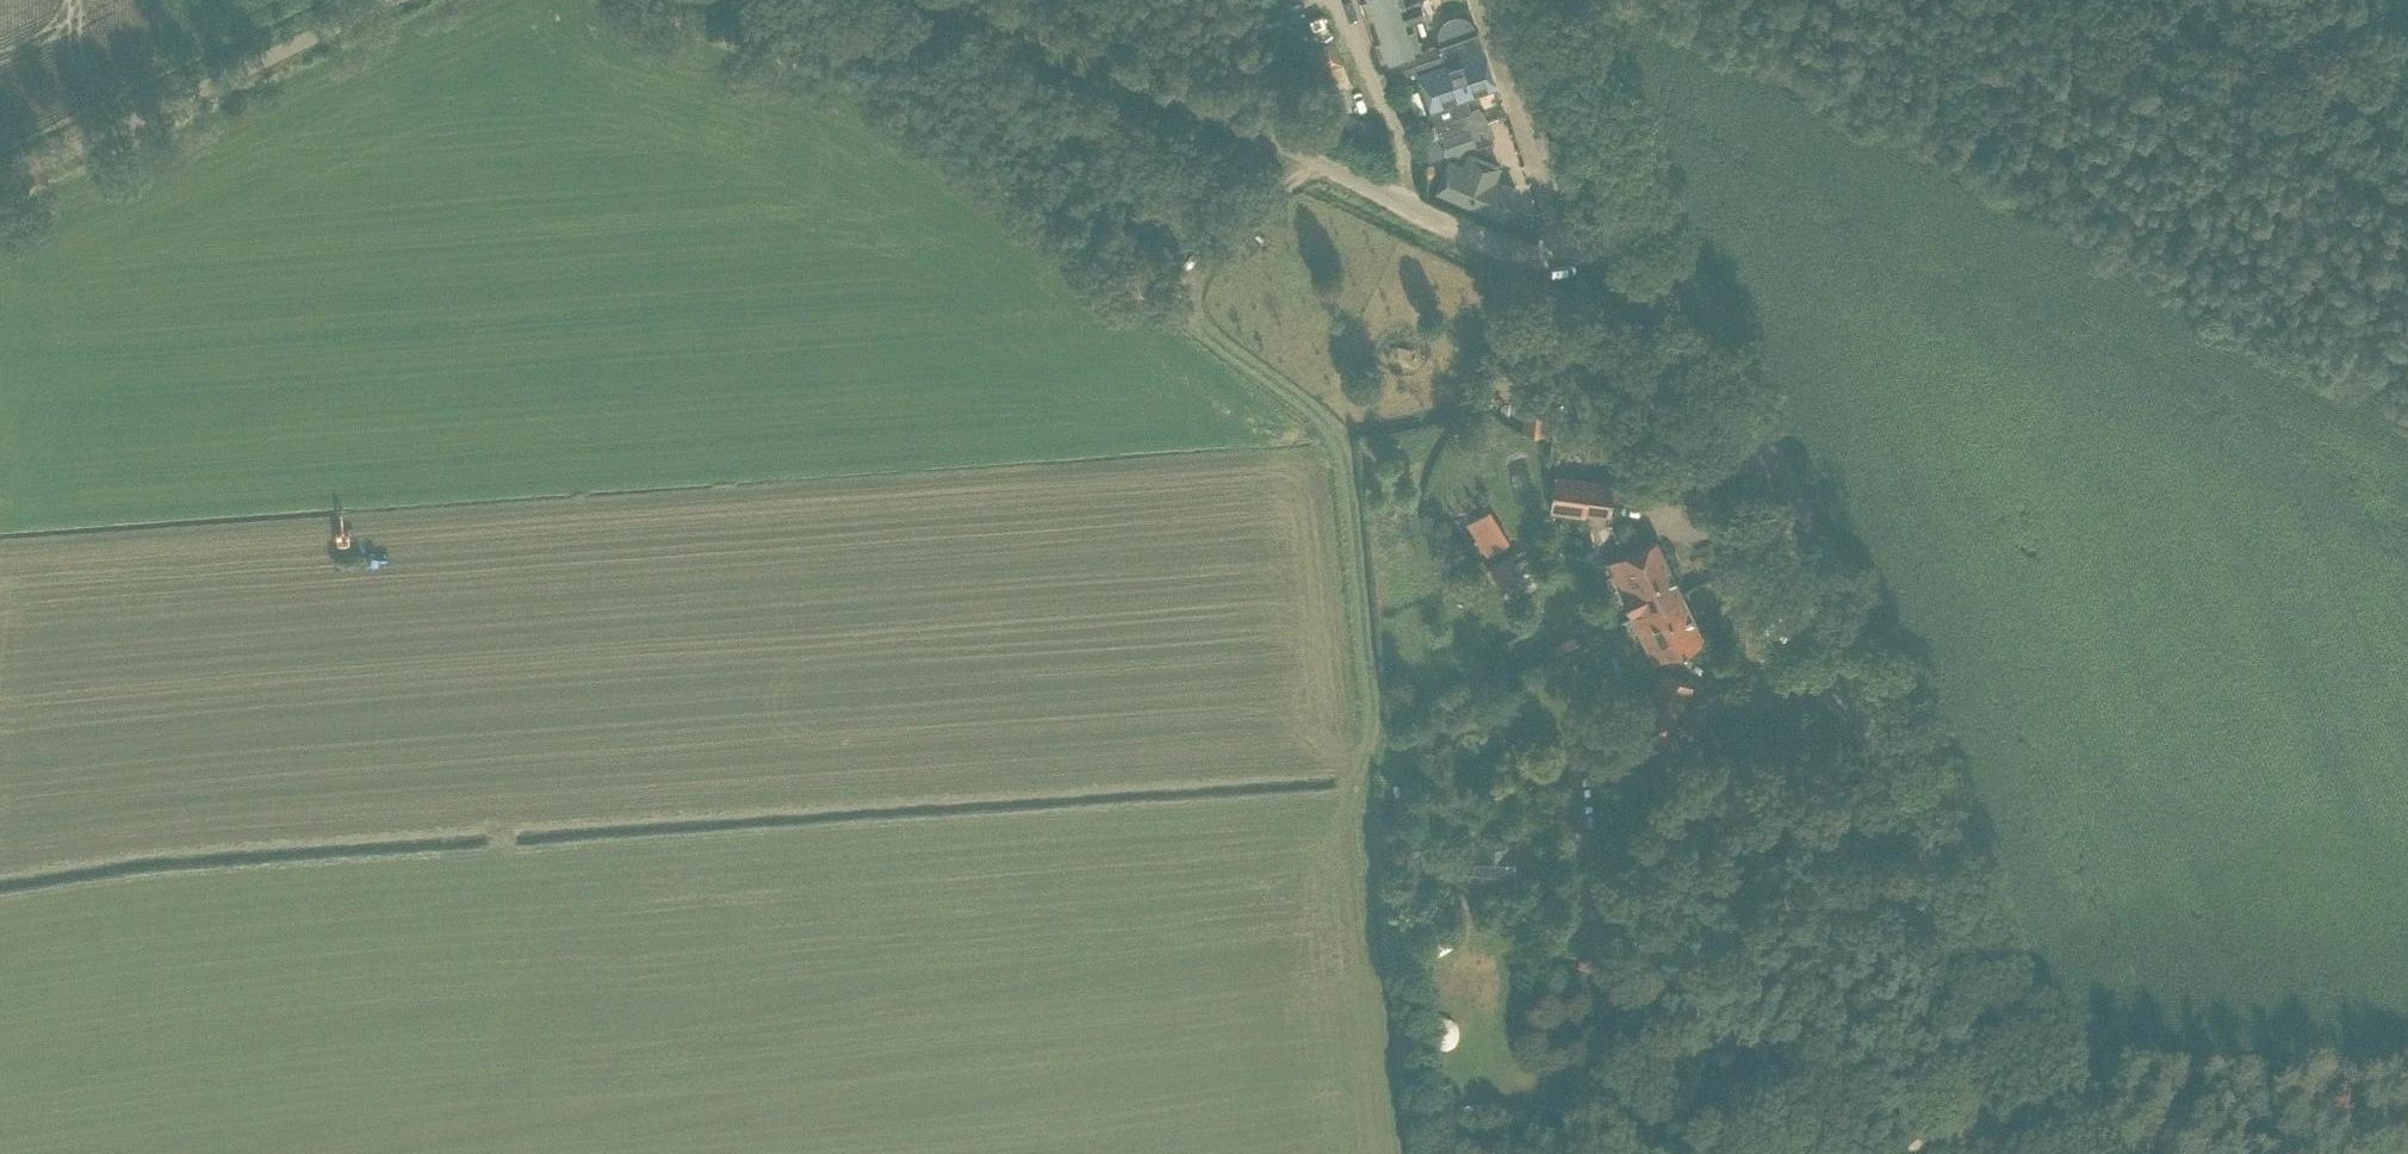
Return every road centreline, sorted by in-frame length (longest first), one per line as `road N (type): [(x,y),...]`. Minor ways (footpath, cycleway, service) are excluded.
road 1 (tertiary): [(2046,1153),(1953,900),(1632,236)]
road 2 (unclassified): [(1632,236),(1582,253),(1503,246),(963,0)]
road 3 (unclassified): [(389,0),(0,180)]
road 4 (tertiary): [(1632,236),(1542,0)]

